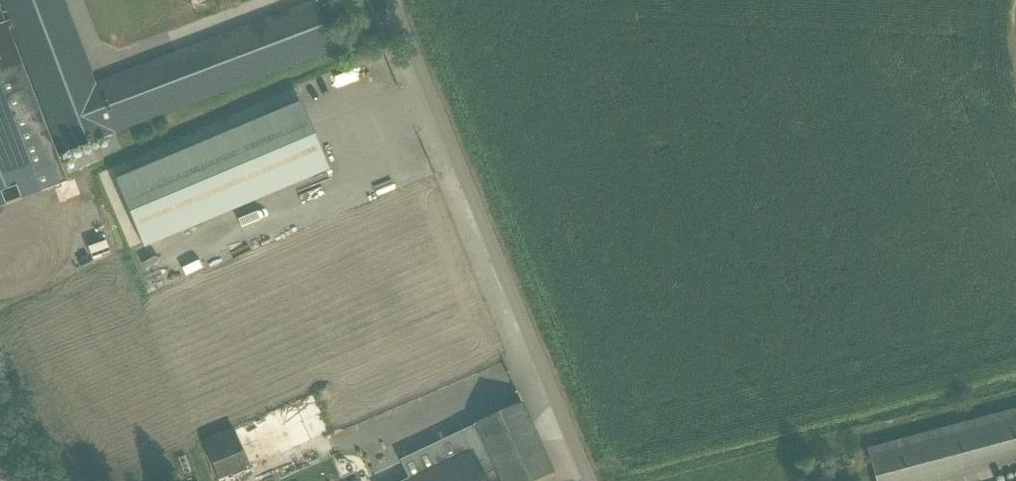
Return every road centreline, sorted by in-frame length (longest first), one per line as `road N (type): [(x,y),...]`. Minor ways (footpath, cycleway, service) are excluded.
road 1 (unclassified): [(593,480),(394,0)]

